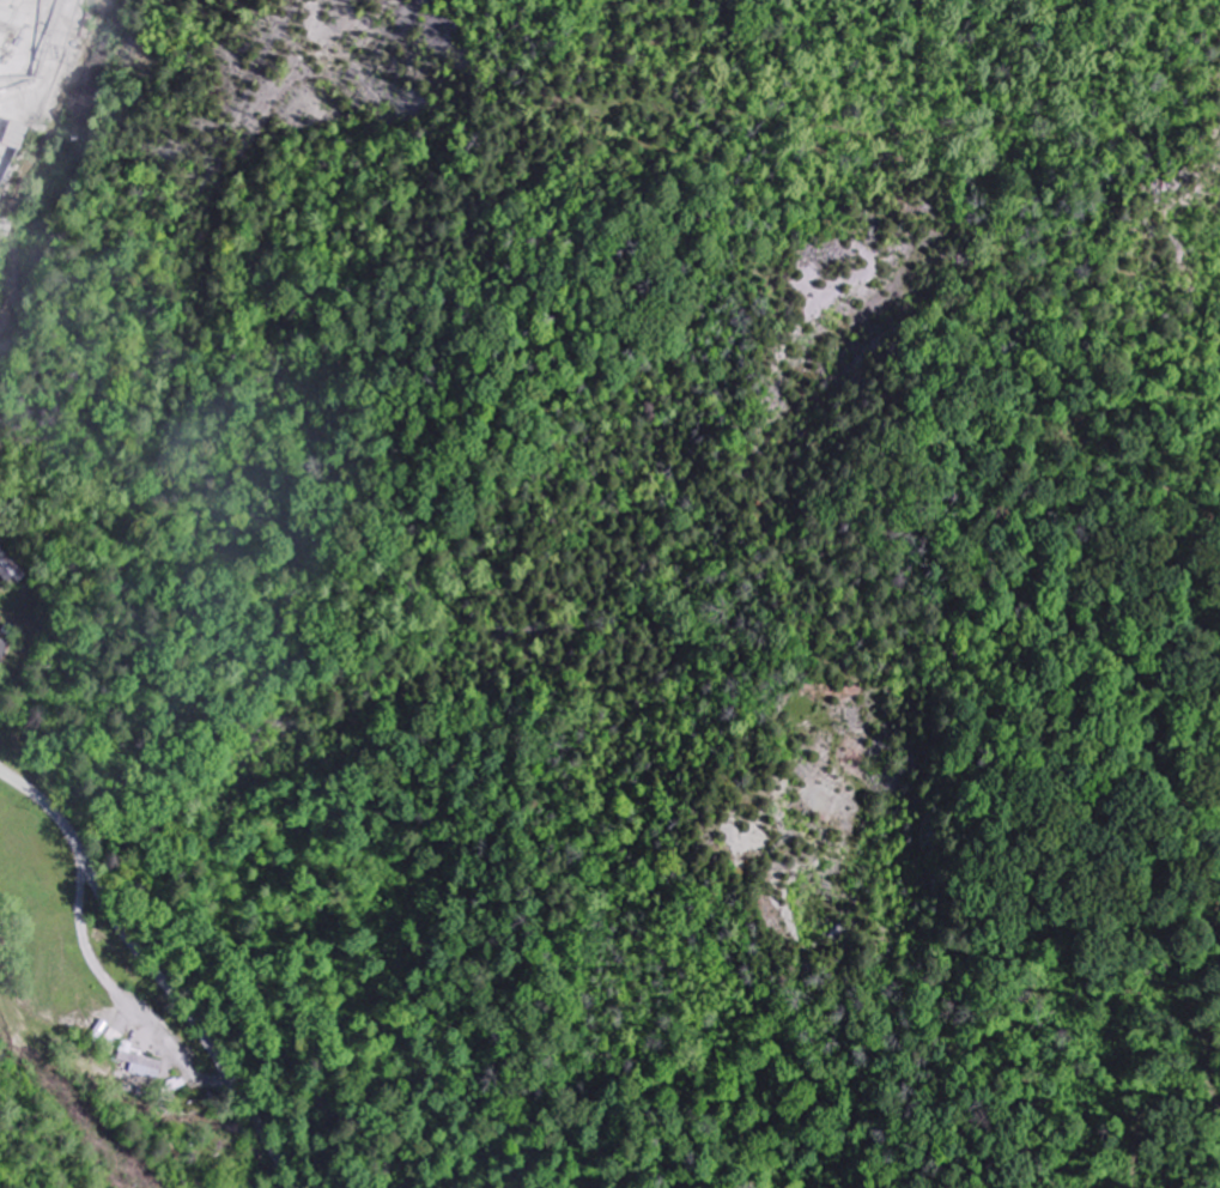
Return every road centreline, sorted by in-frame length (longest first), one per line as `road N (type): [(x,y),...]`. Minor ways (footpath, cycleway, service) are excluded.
road 1 (residential): [(296,1187),(207,1034),(119,916),(86,850),(37,794),(0,772)]

